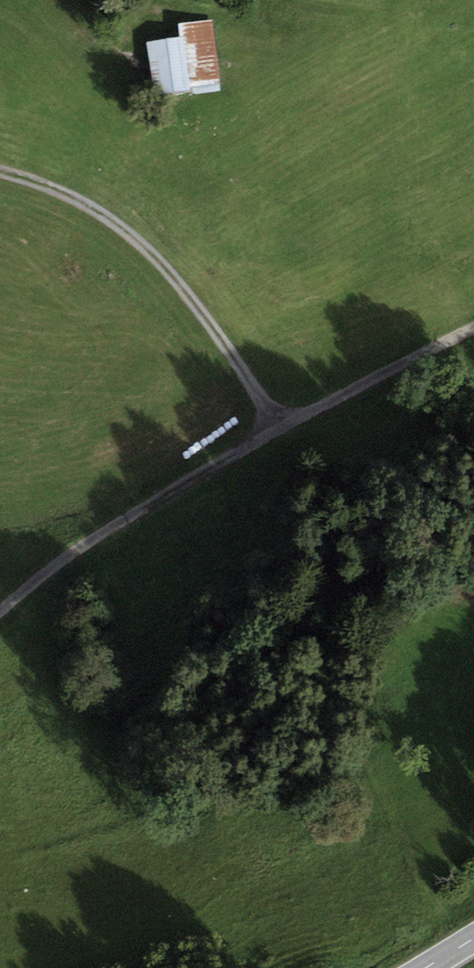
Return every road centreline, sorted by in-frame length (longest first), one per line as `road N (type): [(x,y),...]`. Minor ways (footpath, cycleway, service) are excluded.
road 1 (track): [(473,331),(279,427),(134,514),(0,614)]
road 2 (track): [(279,427),(159,257),(104,210),(0,172)]

